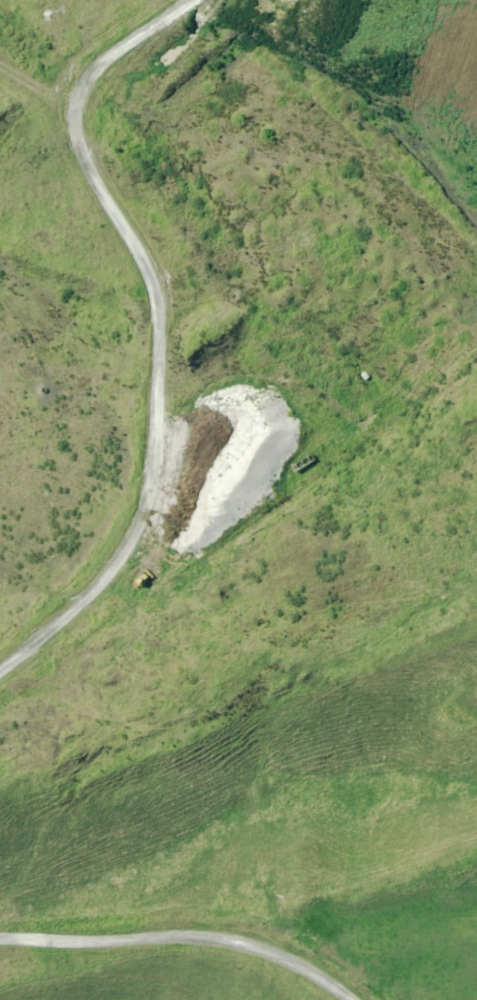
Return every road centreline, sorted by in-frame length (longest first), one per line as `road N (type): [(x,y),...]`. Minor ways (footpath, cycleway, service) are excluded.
road 1 (track): [(184,0),(79,85),(74,147),(159,280),(167,342),(151,500),(94,596),(0,671)]
road 2 (track): [(0,942),(239,943),(299,958),(346,999)]

